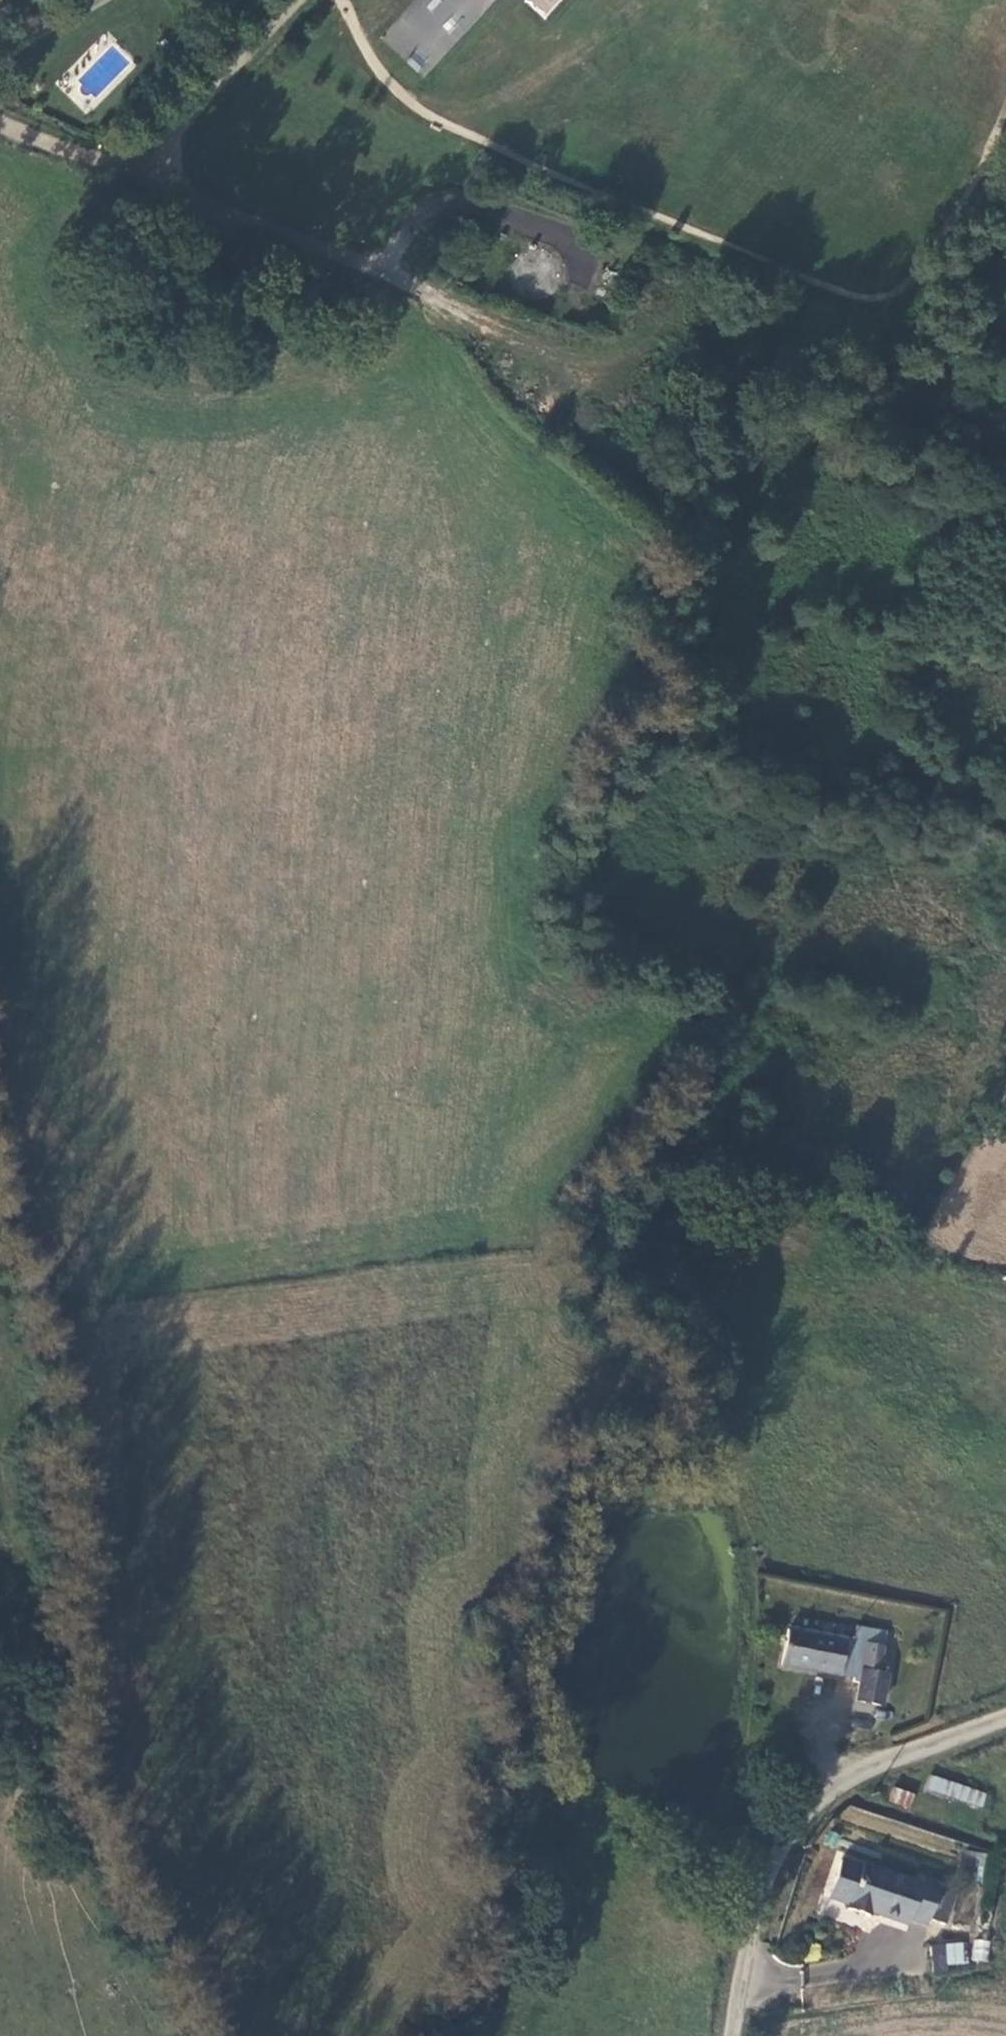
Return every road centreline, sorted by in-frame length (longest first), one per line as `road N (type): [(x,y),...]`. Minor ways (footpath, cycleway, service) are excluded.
road 1 (unclassified): [(1005,1712),(852,1770),(789,1826),(747,1949),(735,2035)]
road 2 (residential): [(159,143),(294,0)]

